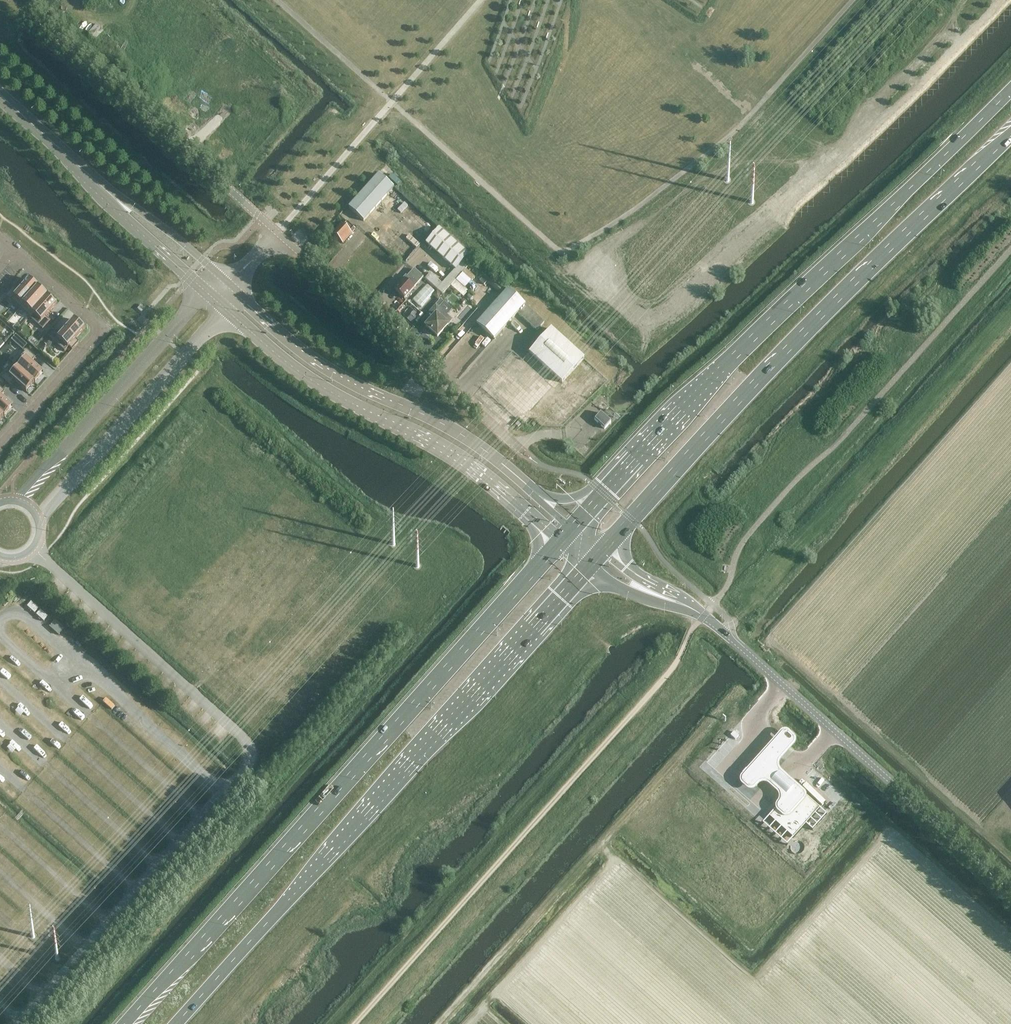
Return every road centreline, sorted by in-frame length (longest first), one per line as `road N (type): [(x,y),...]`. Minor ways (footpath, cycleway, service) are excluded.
road 1 (trunk): [(560,543),(128,1023)]
road 2 (trunk): [(180,1023),(587,568)]
road 3 (trunk): [(602,552),(821,318),(1010,132)]
road 4 (trunk): [(1010,87),(599,499)]
road 5 (tertiary): [(226,309),(347,406),(459,458),(560,543)]
road 6 (tertiary): [(1010,889),(732,638)]
road 7 (tertiary): [(539,496),(459,433),(305,349),(238,291)]
road 8 (unclassified): [(277,233),(24,6)]
road 9 (unclassified): [(521,450),(277,233)]
road 10 (unclassified): [(206,291),(15,500)]
road 11 (unclassified): [(38,520),(226,309)]
road 12 (residential): [(14,248),(99,326),(0,442)]
road 13 (tertiary): [(223,278),(101,188)]
road 14 (tertiary): [(101,188),(206,291)]
road 15 (tertiary): [(587,568),(719,628)]
road 16 (tertiary): [(719,628),(602,552)]
road 17 (tertiary): [(101,188),(0,96)]

